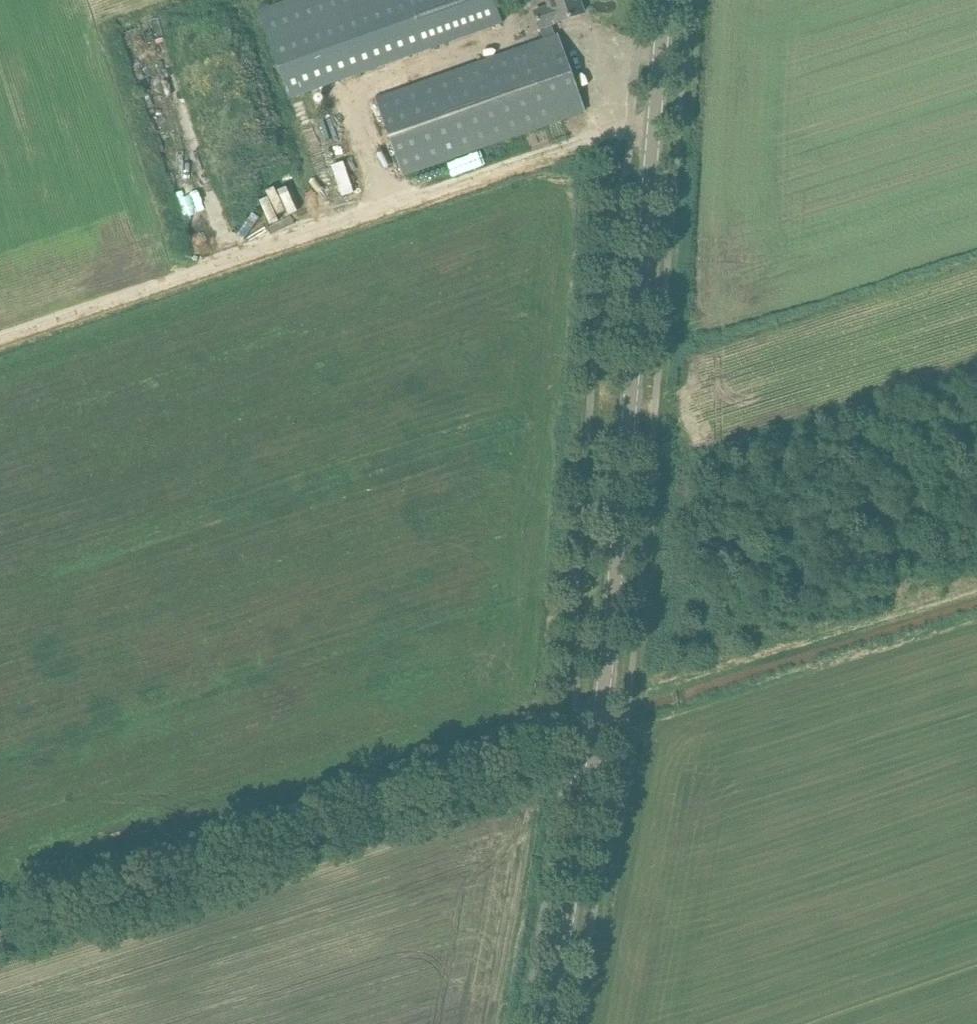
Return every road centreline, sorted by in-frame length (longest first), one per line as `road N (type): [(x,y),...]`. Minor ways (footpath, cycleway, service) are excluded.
road 1 (tertiary): [(549,1023),(605,676),(665,0)]
road 2 (track): [(622,751),(551,759),(0,938)]

